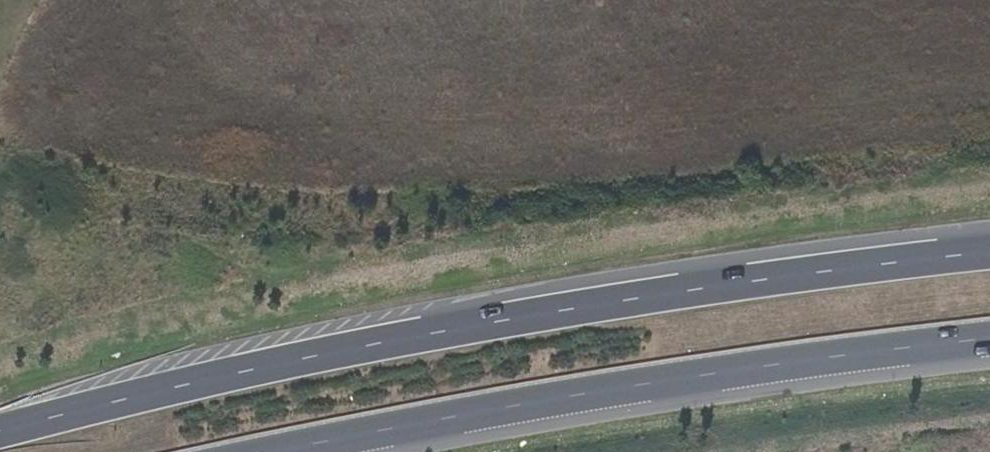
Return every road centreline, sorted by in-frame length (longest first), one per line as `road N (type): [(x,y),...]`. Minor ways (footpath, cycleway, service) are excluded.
road 1 (trunk): [(989,251),(498,320),(0,432)]
road 2 (trunk): [(280,451),(578,395),(989,338)]

